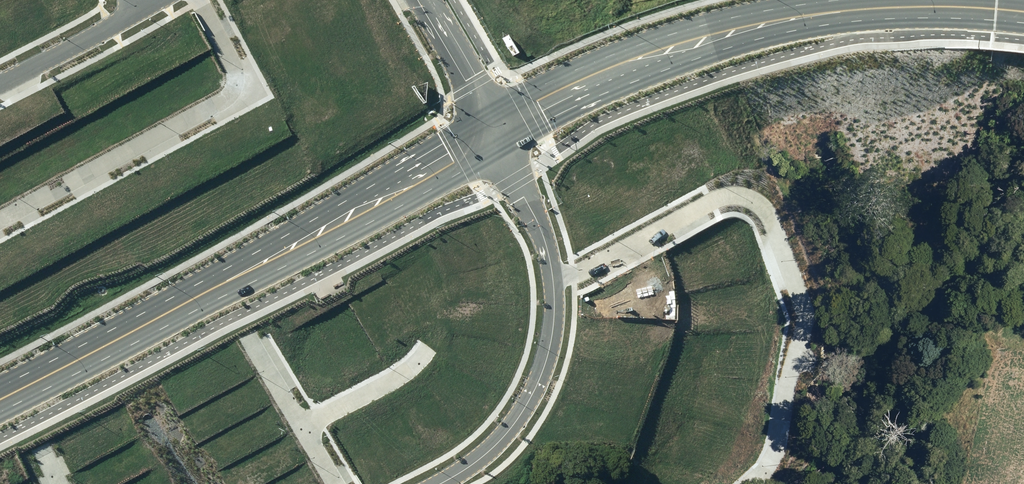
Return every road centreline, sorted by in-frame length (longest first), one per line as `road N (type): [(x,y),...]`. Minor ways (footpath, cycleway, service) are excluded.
road 1 (secondary): [(500,151),(0,412)]
road 2 (secondary): [(0,387),(485,121)]
road 3 (secondary): [(1023,23),(873,19),(784,32),(608,92),(500,151)]
road 4 (residential): [(554,280),(719,197),(755,200),(772,221),(802,303),(784,392)]
road 5 (secondary): [(485,121),(625,50),(753,14),(844,0)]
road 6 (residential): [(0,222),(230,95),(236,69),(200,0)]
road 7 (residential): [(449,483),(502,449),(540,382),(554,329),(554,280)]
road 8 (residential): [(137,9),(0,82)]
road 9 (residential): [(554,280),(549,246),(500,151)]
road 10 (residential): [(485,121),(418,0)]
road 11 (residential): [(303,430),(420,361)]

